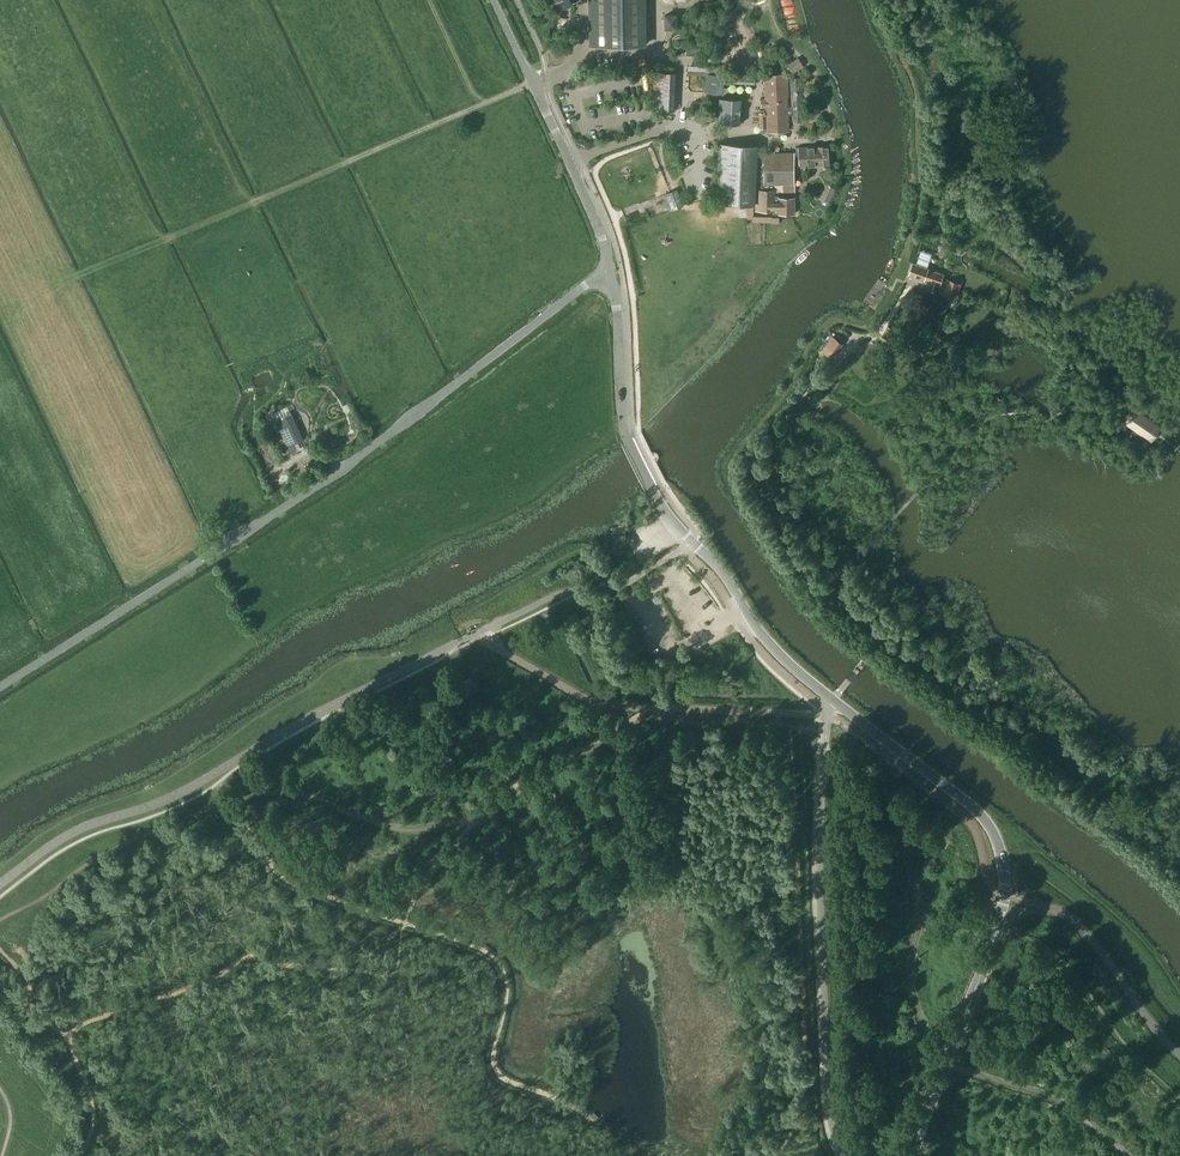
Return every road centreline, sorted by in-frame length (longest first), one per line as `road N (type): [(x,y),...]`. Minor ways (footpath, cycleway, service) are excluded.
road 1 (unclassified): [(915,1155),(997,931),(1005,887),(996,836),(973,807),(778,654),(724,574),(667,514),(625,432),(610,274)]
road 2 (unclassified): [(0,685),(336,474),(610,274)]
road 3 (track): [(97,267),(350,159)]
road 4 (unclassified): [(610,274),(603,239),(533,85)]
road 5 (track): [(533,85),(350,159)]

